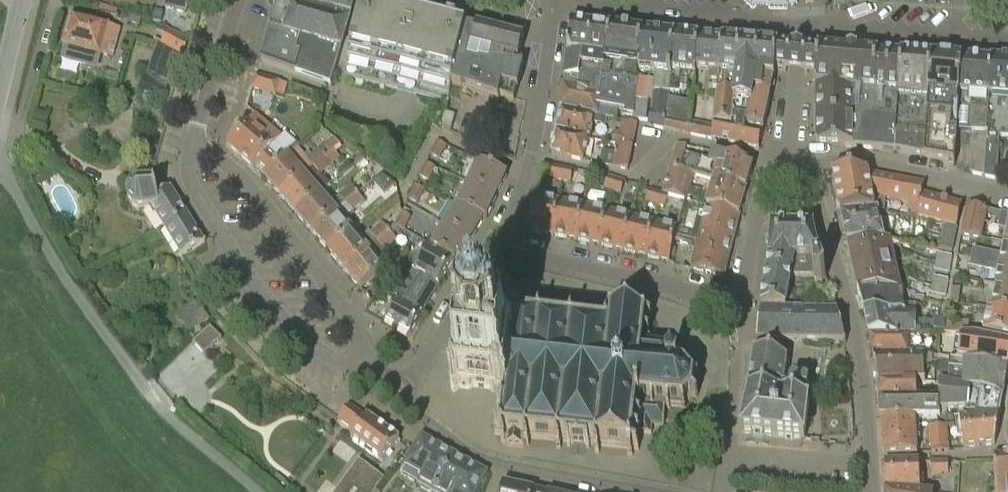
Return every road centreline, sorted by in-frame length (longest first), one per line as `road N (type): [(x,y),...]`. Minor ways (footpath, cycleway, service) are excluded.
road 1 (residential): [(874,491),(843,286),(795,154)]
road 2 (residential): [(354,364),(315,349),(247,277),(188,190),(198,137)]
road 3 (residential): [(795,154),(657,137),(642,180),(533,157)]
road 4 (residential): [(354,364),(349,316),(243,179),(198,137)]
road 5 (residential): [(553,14),(799,40)]
road 6 (residential): [(740,304),(500,247)]
road 7 (residential): [(1007,195),(795,154)]
road 8 (residential): [(799,40),(1007,54)]
road 9 (residential): [(399,395),(500,247)]
road 10 (residential): [(740,304),(765,188),(795,154)]
road 11 (residential): [(502,464),(650,491)]
road 12 (residential): [(553,14),(533,157)]
road 13 (residential): [(198,137),(242,0)]
road 14 (residential): [(502,464),(399,395)]

